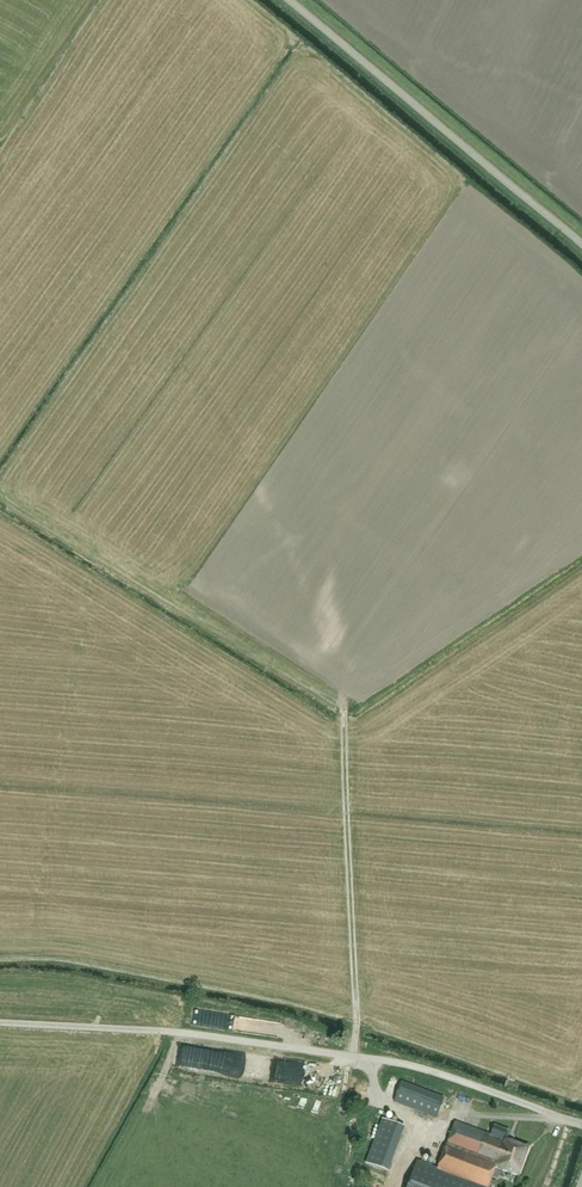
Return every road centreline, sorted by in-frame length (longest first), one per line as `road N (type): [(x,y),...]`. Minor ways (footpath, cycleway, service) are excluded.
road 1 (unclassified): [(581,1123),(385,1059),(180,1032),(0,1022)]
road 2 (unclassified): [(581,244),(291,0)]

